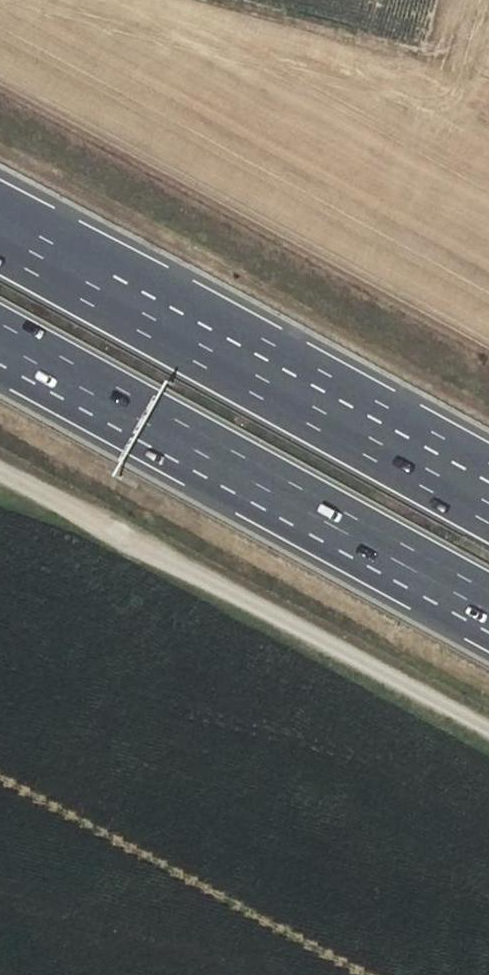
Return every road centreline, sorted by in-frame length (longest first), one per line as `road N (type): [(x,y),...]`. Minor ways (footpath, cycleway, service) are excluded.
road 1 (motorway): [(0,343),(488,612)]
road 2 (motorway): [(488,502),(0,234)]
road 3 (track): [(488,736),(0,477)]

